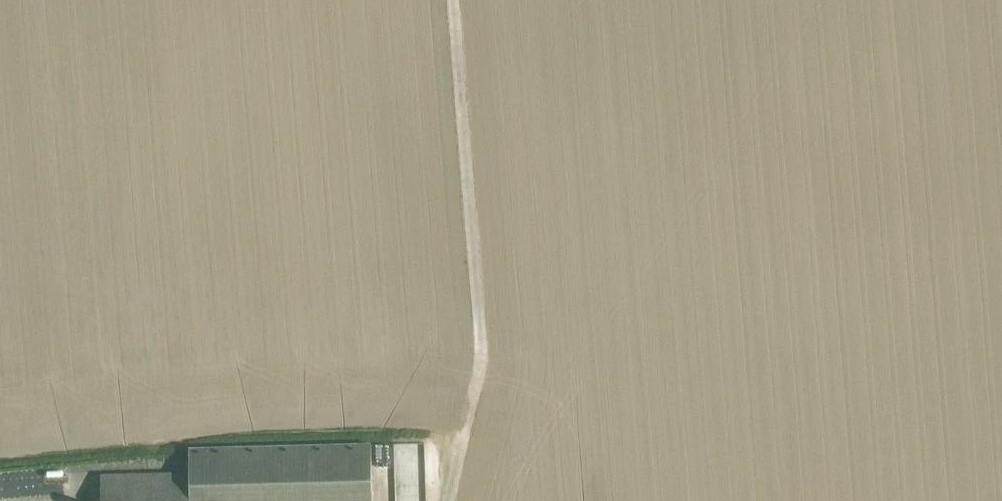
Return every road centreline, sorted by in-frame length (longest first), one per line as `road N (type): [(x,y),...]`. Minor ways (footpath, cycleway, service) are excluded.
road 1 (track): [(446,500),(482,358),(453,0)]

